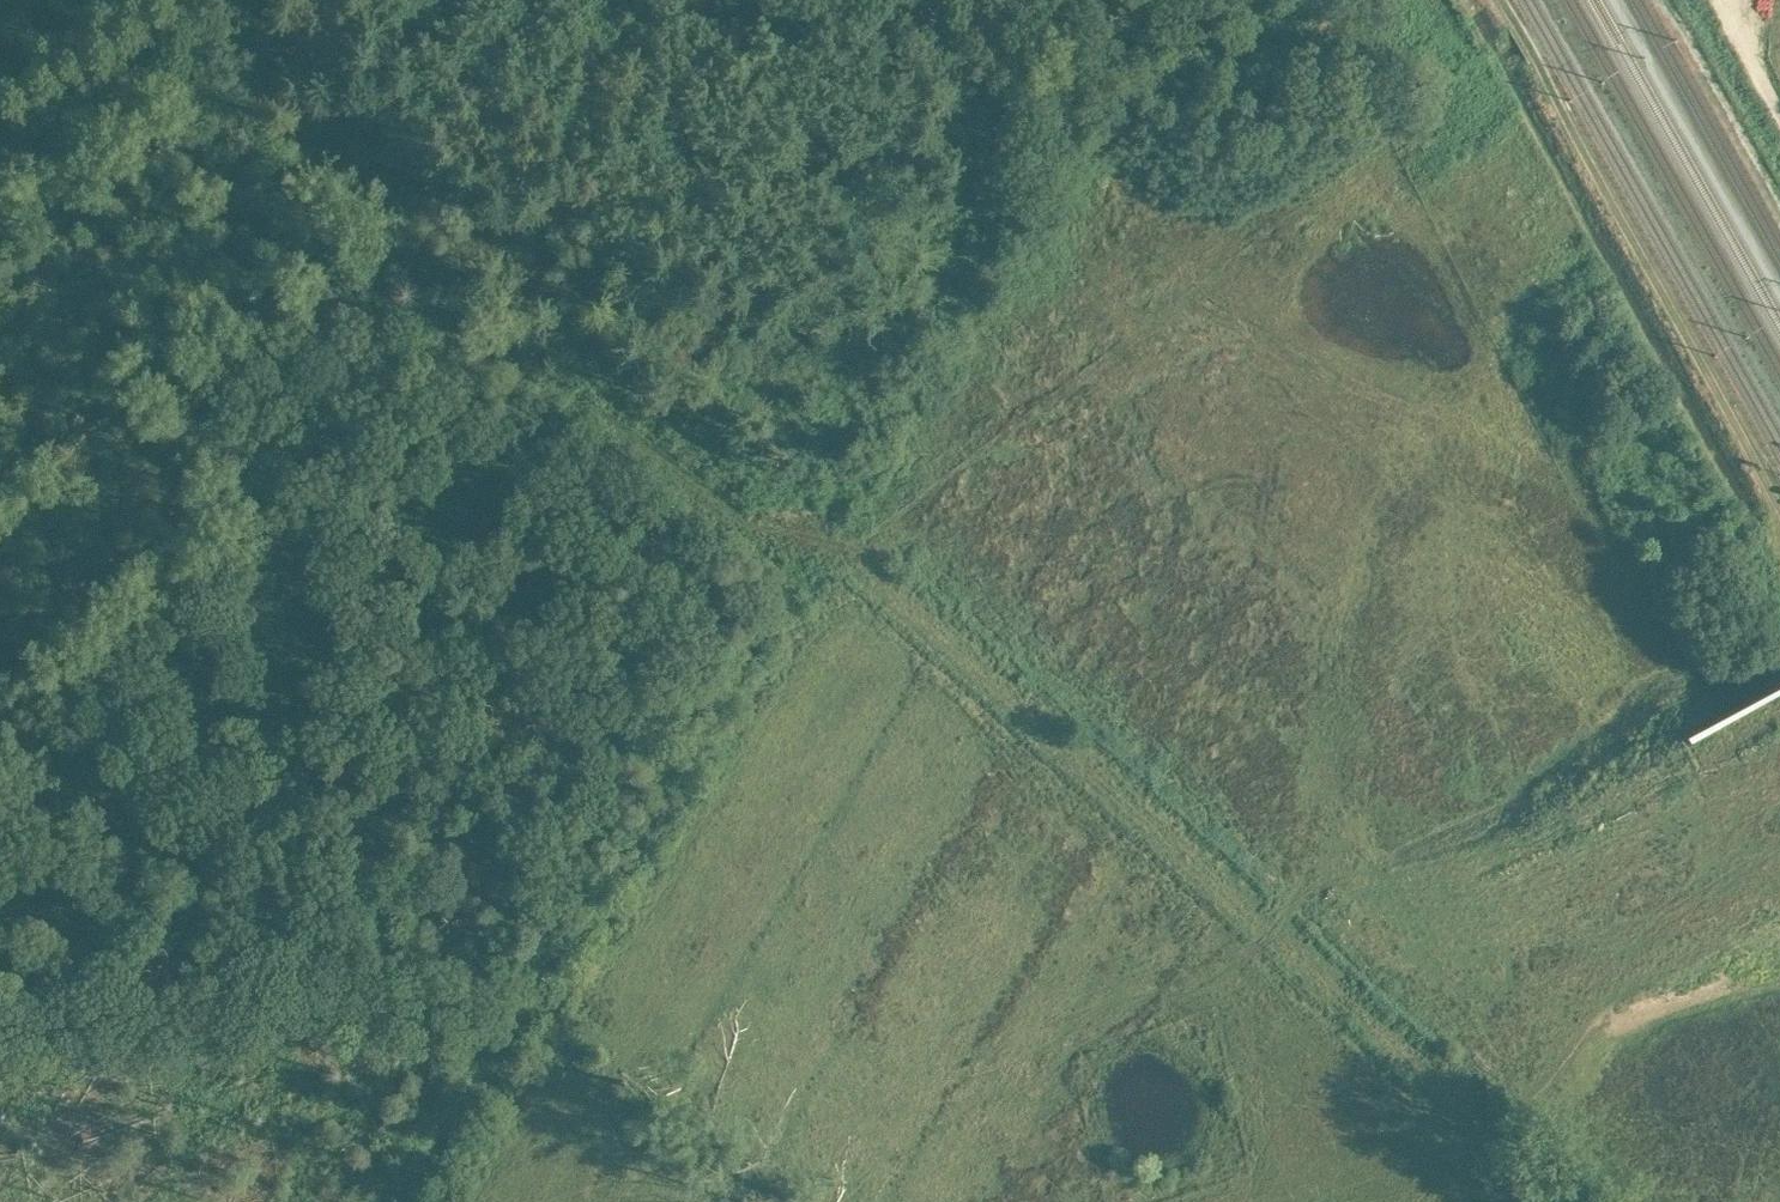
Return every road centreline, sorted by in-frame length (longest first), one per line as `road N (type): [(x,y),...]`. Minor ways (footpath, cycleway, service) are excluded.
road 1 (unclassified): [(1779,112),(1718,0)]

